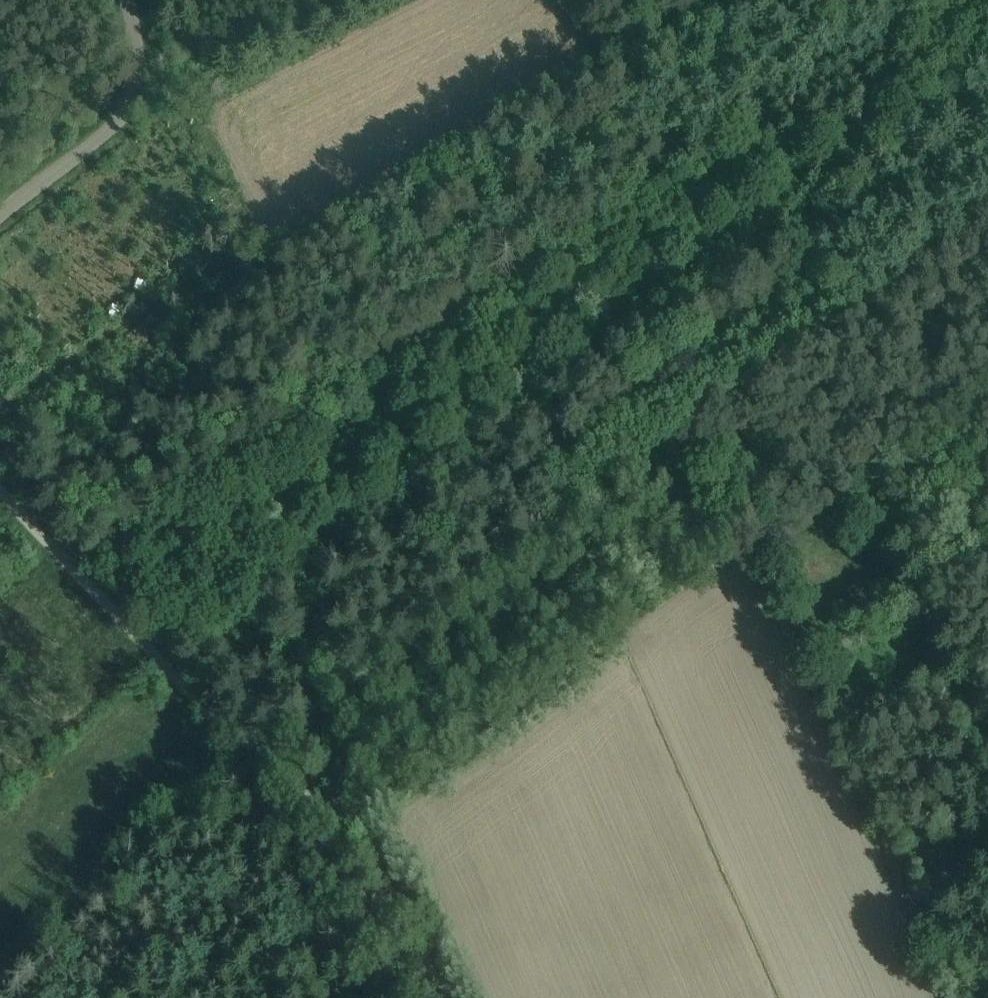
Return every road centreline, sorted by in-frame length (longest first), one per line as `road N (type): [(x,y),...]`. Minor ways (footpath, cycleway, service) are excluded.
road 1 (track): [(0,480),(374,884),(423,997)]
road 2 (residential): [(0,211),(122,119),(138,73),(126,0)]

